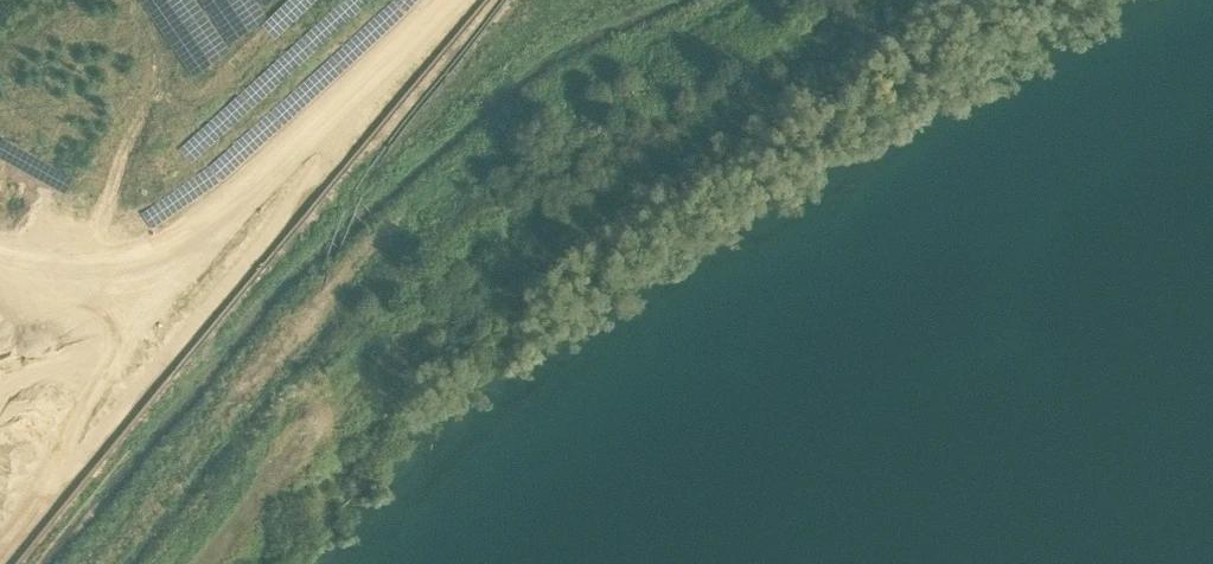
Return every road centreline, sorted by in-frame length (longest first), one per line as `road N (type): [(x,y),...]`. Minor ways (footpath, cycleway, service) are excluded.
road 1 (track): [(236,563),(310,467),(444,324),(637,176),(930,0)]

